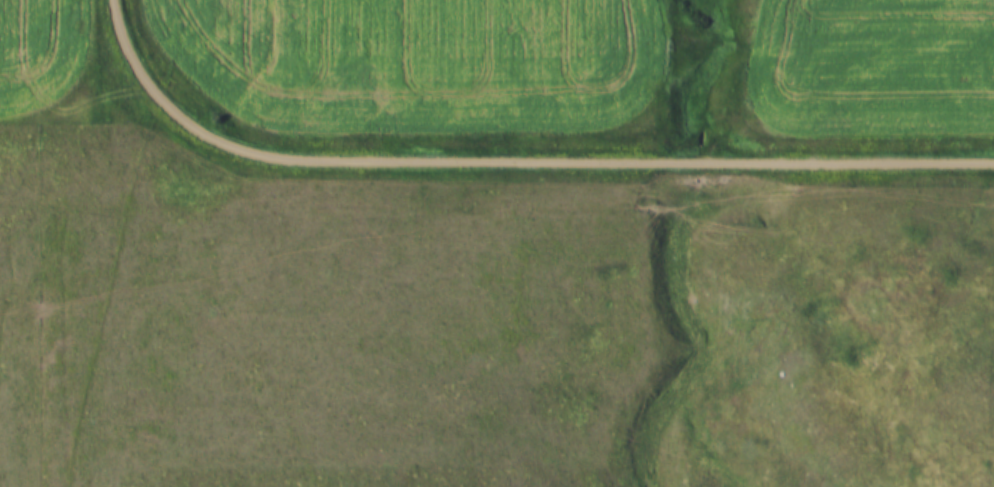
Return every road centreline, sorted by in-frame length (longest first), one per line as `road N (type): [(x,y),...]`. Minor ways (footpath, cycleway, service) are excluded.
road 1 (tertiary): [(993,158),(287,155),(224,140),(185,117),(139,65),(116,0)]

